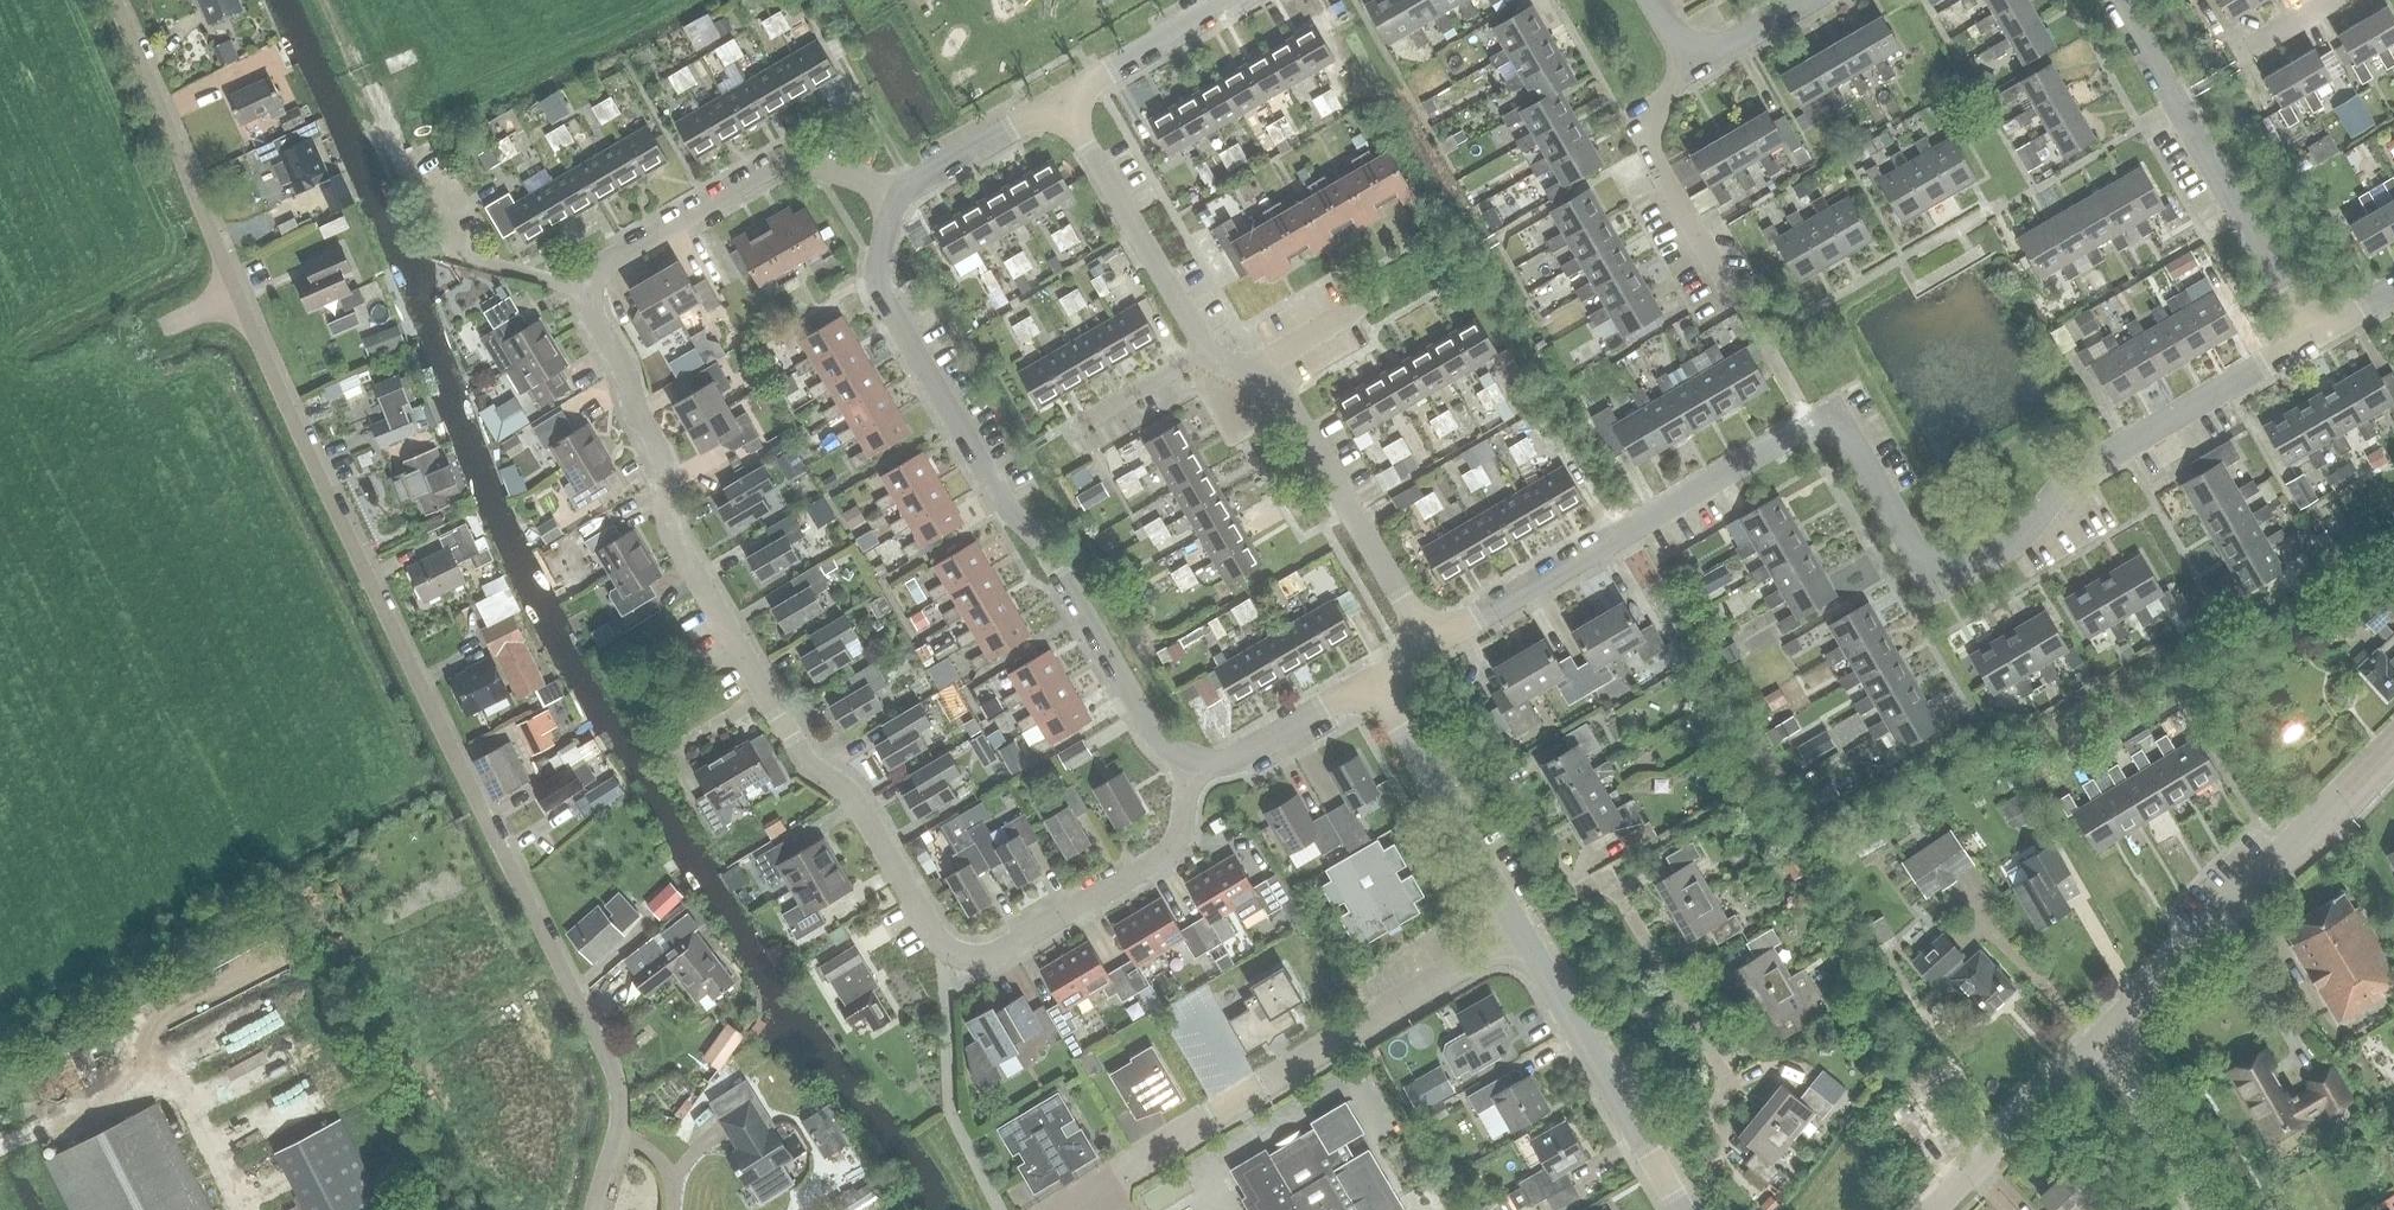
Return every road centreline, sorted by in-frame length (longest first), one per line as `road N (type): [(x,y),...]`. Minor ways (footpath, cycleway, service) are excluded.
road 1 (residential): [(1193,760),(1169,855),(996,956),(971,959),(940,947),(846,791),(803,759),(669,532),(663,458),(591,314),(589,289),(605,261),(778,163),(855,178),(899,197)]
road 2 (unclassified): [(599,1209),(621,1127),(611,1069),(306,442),(112,0)]
road 3 (residential): [(2312,334),(2072,477),(1987,562),(1931,561),(1913,545),(1851,441),(1834,424),(1812,425),(1427,648)]
road 4 (residential): [(1193,760),(1157,738),(878,292),(899,197)]
road 5 (residential): [(1090,1201),(1121,1167),(1520,931)]
road 6 (residential): [(1650,1160),(1710,1111),(1724,1088),(1721,1071),(1617,893),(1603,883),(1575,892),(1520,931)]
road 7 (unclassified): [(2104,1031),(2393,738)]
road 8 (residential): [(2312,334),(2113,0)]
road 9 (residential): [(1427,648),(1279,393),(1244,373)]
road 10 (residential): [(1520,931),(1373,682)]
road 11 (residential): [(1205,350),(1062,101)]
road 12 (residential): [(1735,298),(1651,154),(1648,128),(1688,47)]
road 13 (residential): [(1650,1160),(1520,931)]
road 14 (unclassified): [(1928,1209),(2104,1031)]
road 15 (residential): [(2207,1209),(2104,1031)]
road 16 (residential): [(1062,101),(1241,0)]
road 17 (residential): [(1373,682),(1239,757),(1193,760)]
road 18 (residential): [(899,197),(1062,101)]
road 19 (residential): [(1205,350),(1066,431)]
road 20 (residential): [(1244,373),(1379,294)]
road 21 (residential): [(1688,47),(1729,47),(1811,0)]

